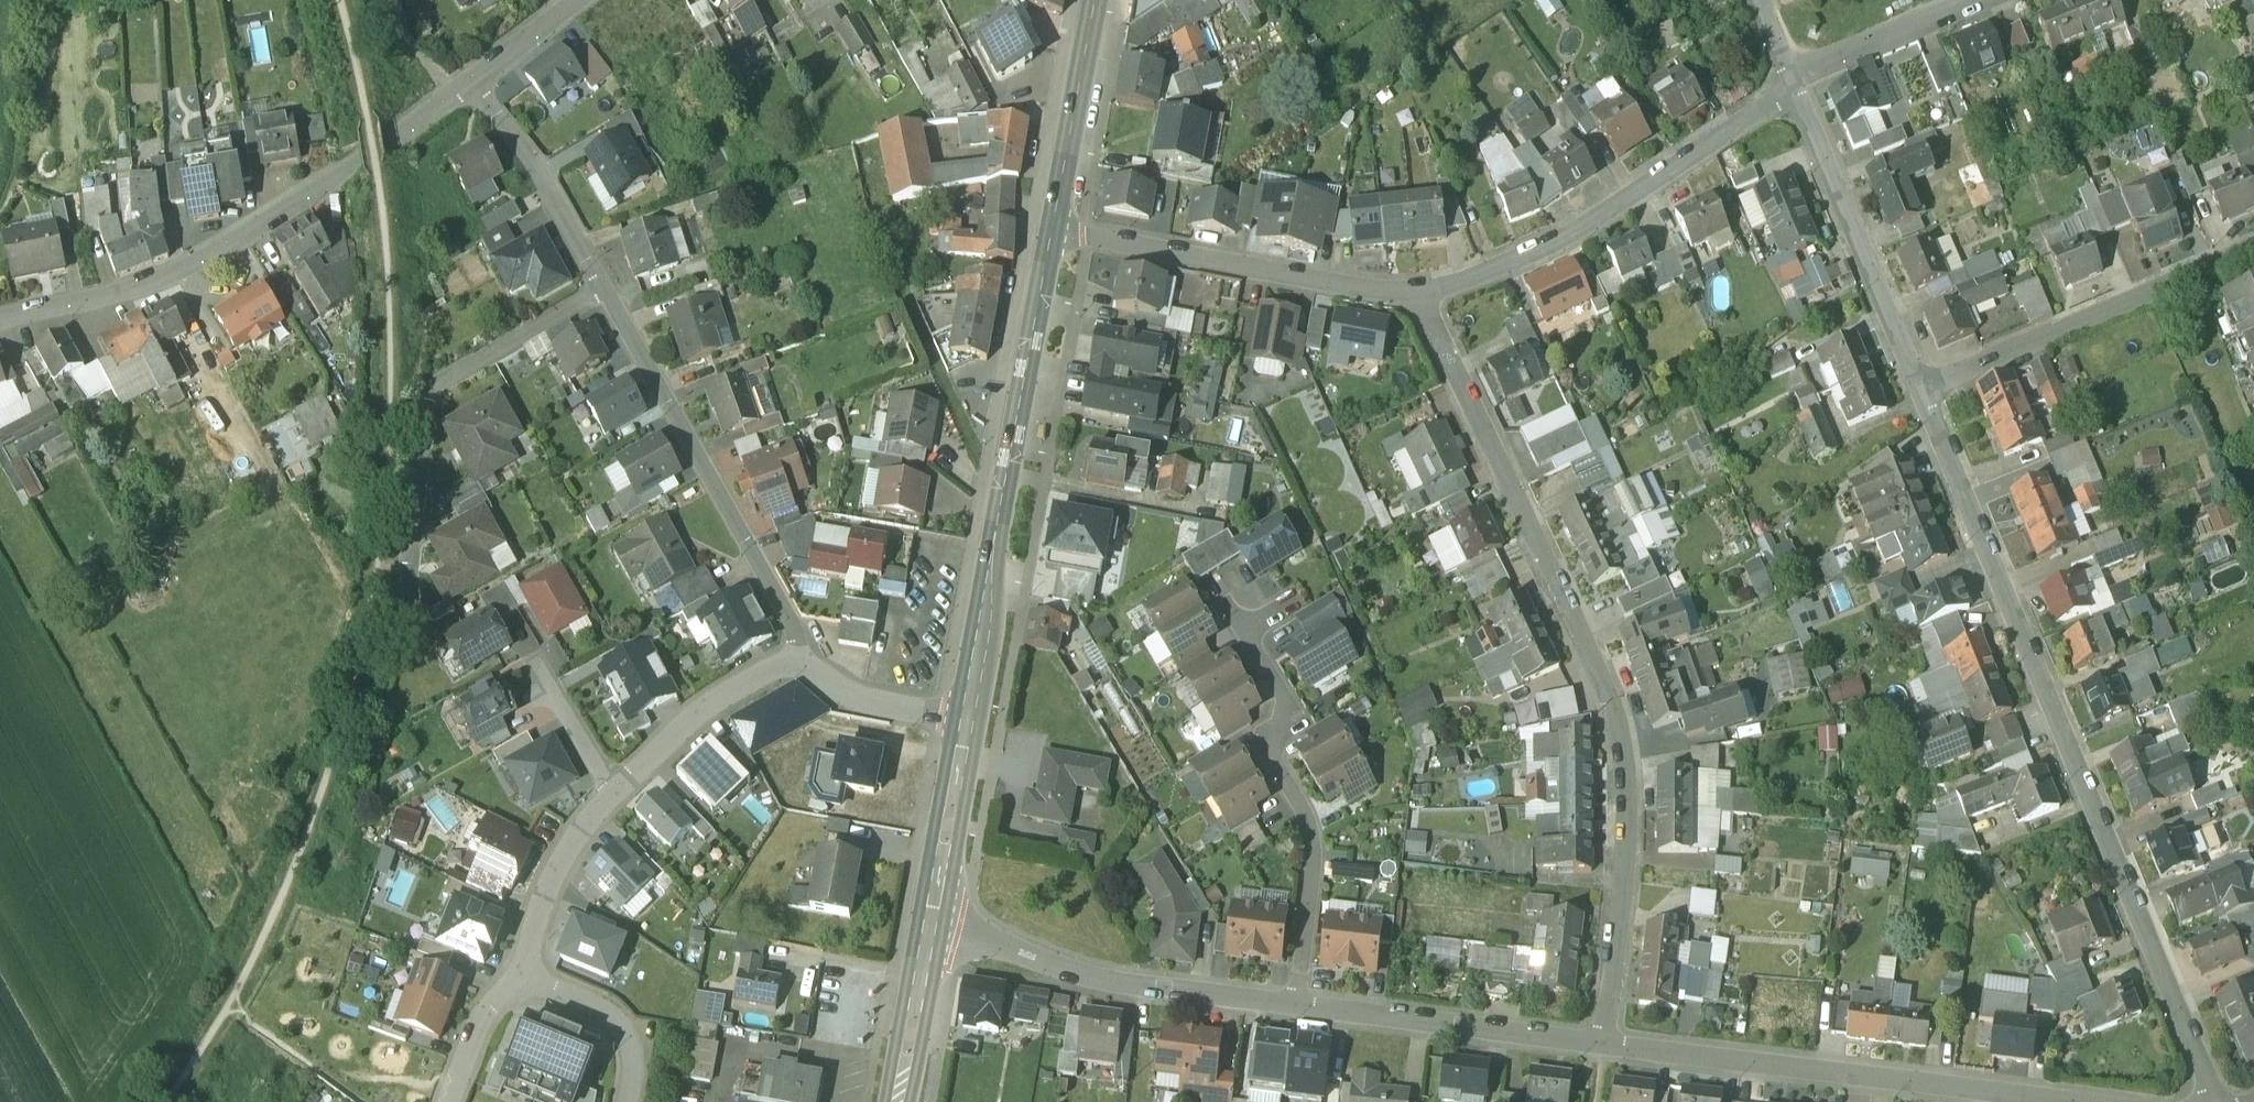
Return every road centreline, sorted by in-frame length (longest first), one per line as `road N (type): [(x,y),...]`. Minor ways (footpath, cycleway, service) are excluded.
road 1 (residential): [(1606,1041),(1629,819),(1621,736),(1418,297)]
road 2 (residential): [(1924,388),(2219,1101)]
road 3 (residential): [(0,319),(187,269),(327,186),(480,78)]
road 4 (primary): [(965,720),(1052,231)]
road 5 (residential): [(2090,1101),(1606,1041)]
road 6 (residential): [(602,290),(430,387),(407,576),(409,635)]
road 7 (residential): [(1295,1004),(1314,857),(1305,814),(1266,742),(1286,698),(1225,601)]
road 8 (residential): [(1418,297),(1585,221),(1793,81)]
road 9 (residential): [(602,290),(790,621),(799,656)]
road 10 (residential): [(1295,1004),(1113,984),(964,934),(929,930)]
road 11 (residential): [(1418,297),(1052,231)]
road 12 (residential): [(2253,258),(1924,388)]
road 13 (residential): [(1793,81),(1924,388)]
road 14 (residential): [(1606,1041),(1295,1004)]
road 15 (residential): [(480,78),(602,290)]
road 16 (primary): [(1052,231),(1095,0)]
road 17 (residential): [(799,656),(717,699),(614,794)]
road 18 (primary): [(929,930),(965,720)]
road 19 (residential): [(614,794),(559,863),(521,979)]
road 20 (residential): [(1793,81),(1984,0)]
road 21 (residential): [(627,1101),(633,1067),(618,1022),(598,1006),(521,979)]
road 22 (residential): [(799,656),(848,696),(965,720)]
road 23 (track): [(338,0),(378,177)]
road 24 (primary): [(899,1101),(929,930)]
road 25 (residential): [(614,794),(534,656)]
road 26 (residential): [(521,979),(479,1022),(447,1101)]
road 27 (residential): [(480,78),(583,0)]

